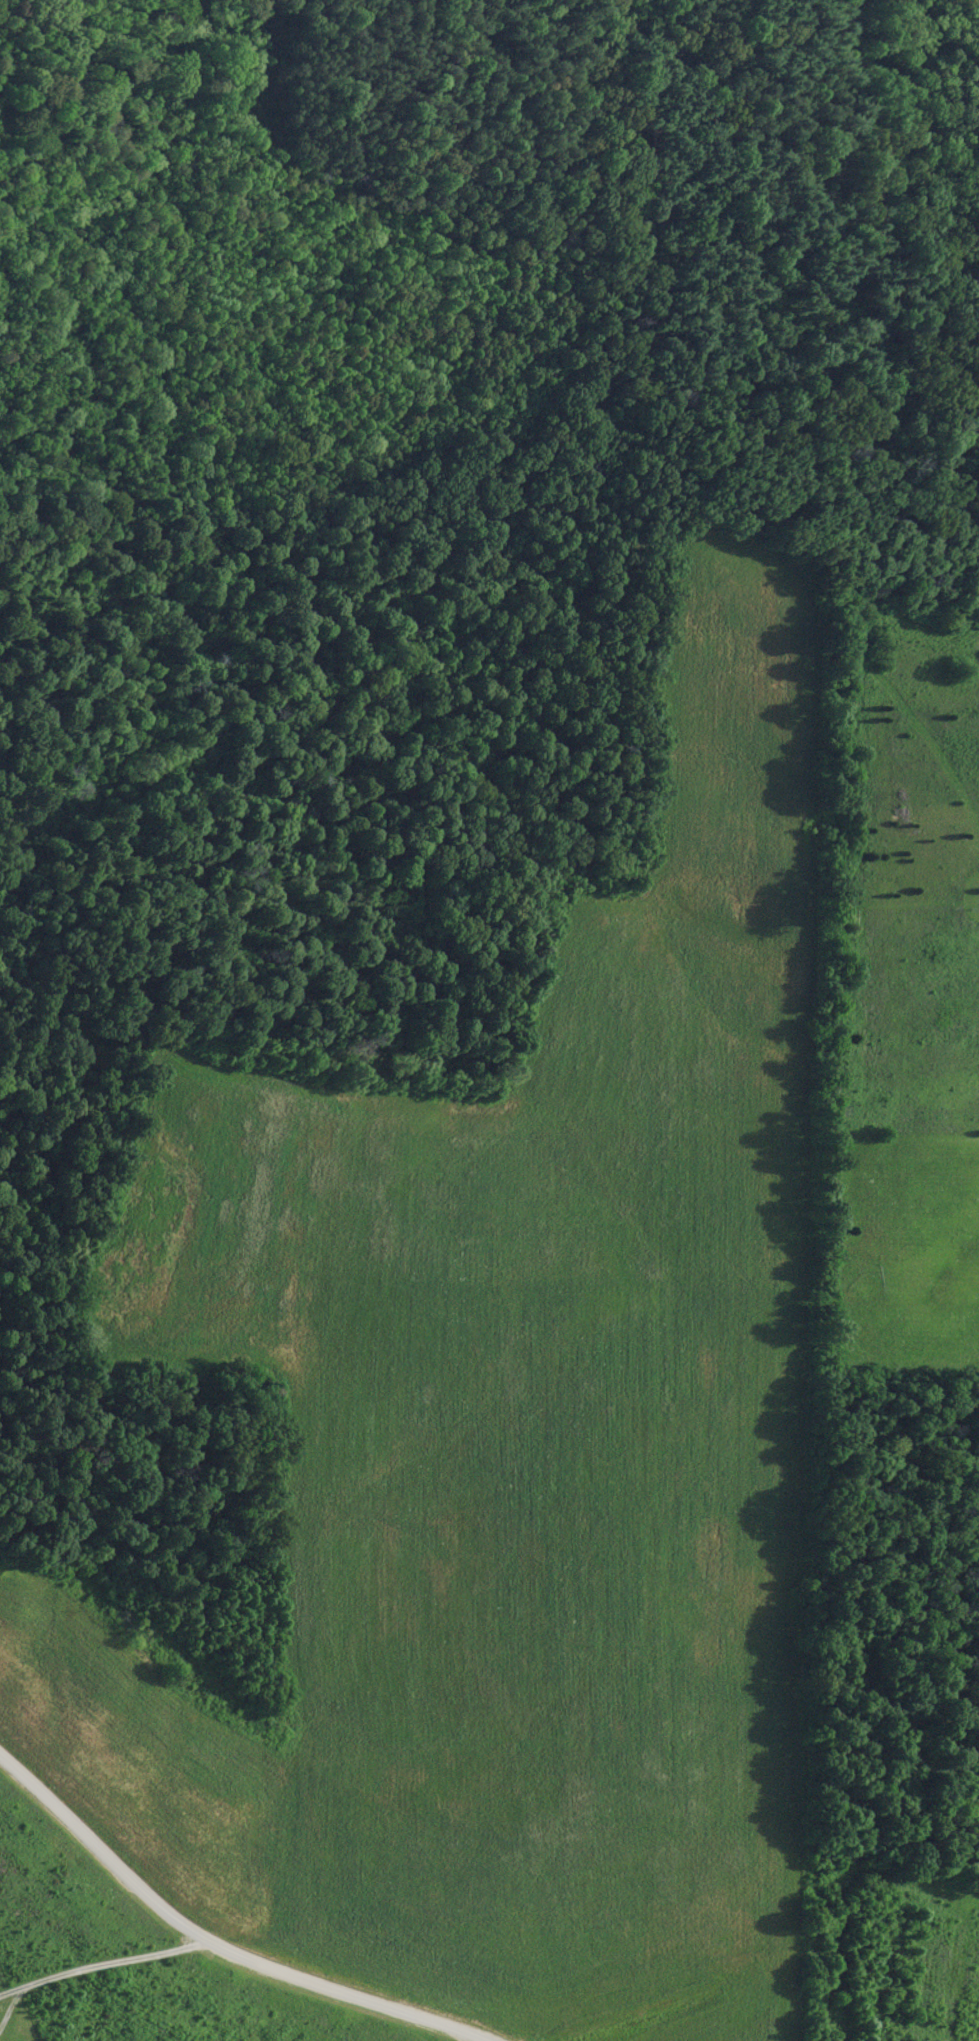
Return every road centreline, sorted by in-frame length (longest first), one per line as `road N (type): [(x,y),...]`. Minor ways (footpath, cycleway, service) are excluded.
road 1 (residential): [(485,2040),(249,1961),(174,1918),(0,1762)]

